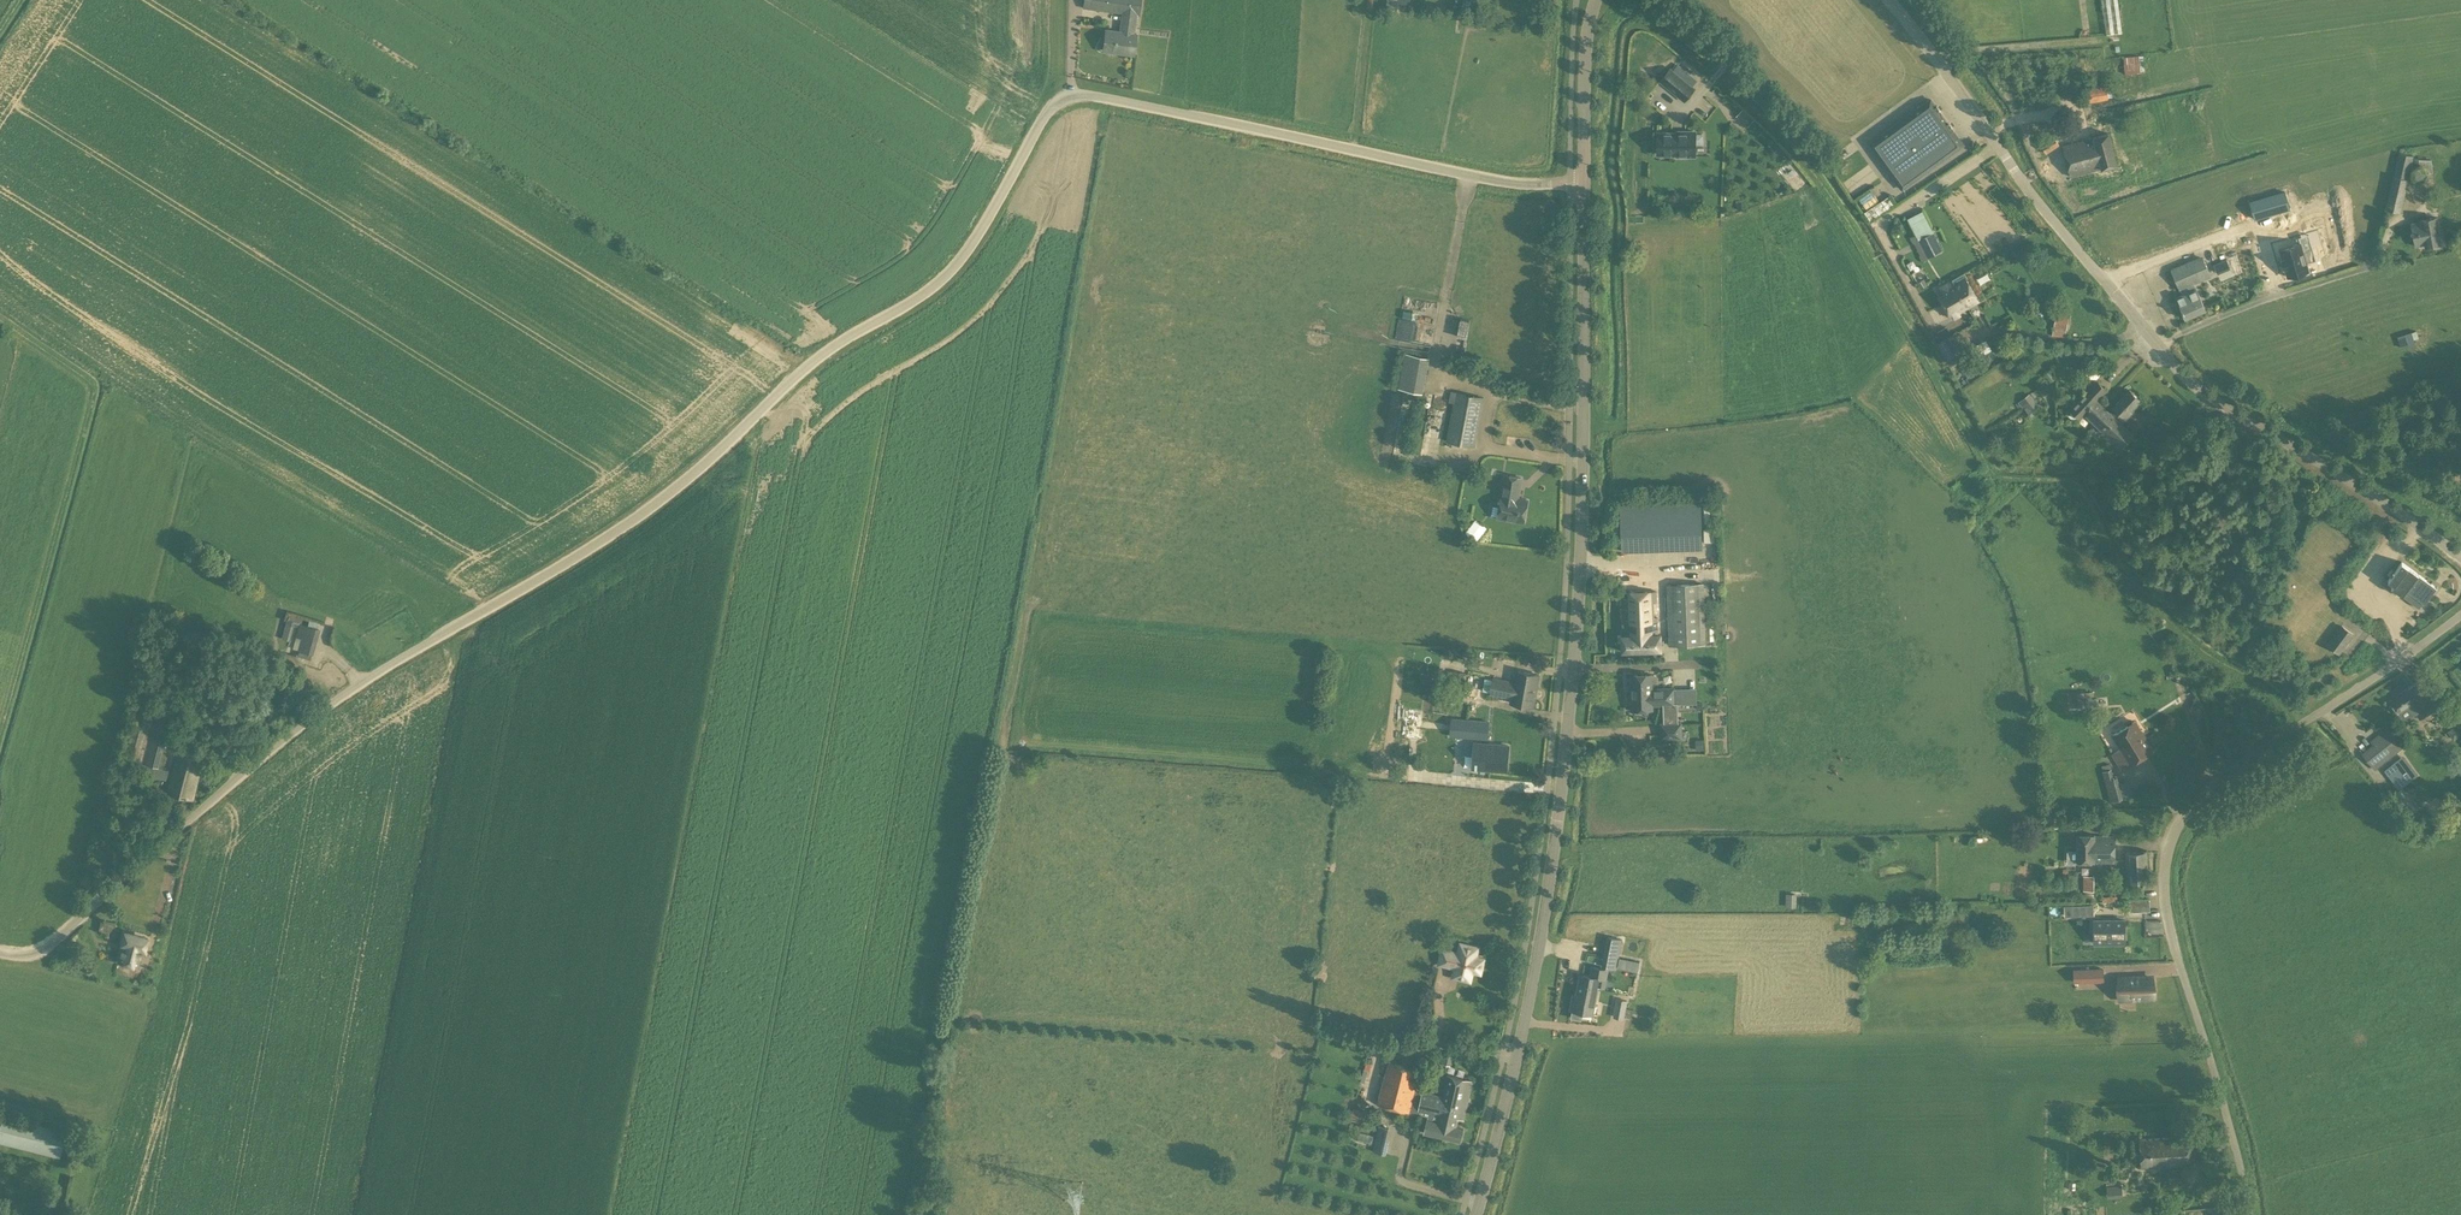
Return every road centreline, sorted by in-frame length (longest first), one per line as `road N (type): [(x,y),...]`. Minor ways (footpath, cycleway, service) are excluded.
road 1 (unclassified): [(53,943),(262,756),(361,681),(609,539),(660,502),(815,359),(950,271),(1053,100),(1071,91),(1518,185),(1583,185)]
road 2 (tertiary): [(1478,1214),(1556,857),(1579,608),(1583,185)]
road 3 (unclassified): [(2460,558),(2205,389),(2152,339),(2049,218),(1888,0)]
road 4 (unclassified): [(2251,1214),(2159,885),(2177,819),(2248,755),(2460,613)]
road 5 (tertiary): [(1583,185),(1594,0)]

